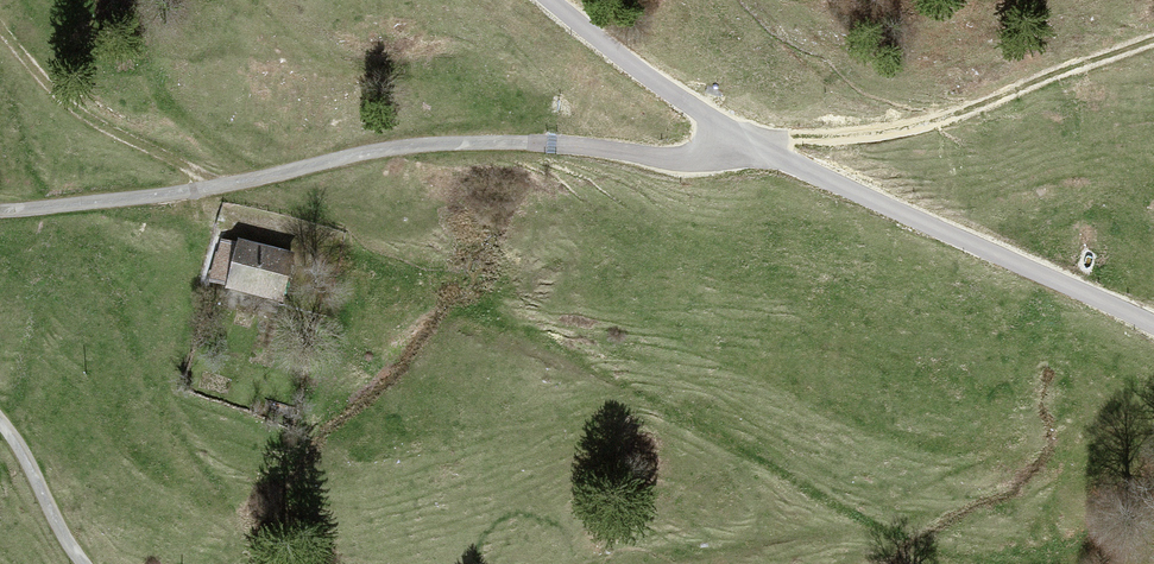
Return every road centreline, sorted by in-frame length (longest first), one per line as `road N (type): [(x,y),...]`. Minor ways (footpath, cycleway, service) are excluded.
road 1 (unclassified): [(0,210),(226,185),(397,148),(575,146),(680,160),(742,139)]
road 2 (unclassified): [(1153,325),(742,139)]
road 3 (track): [(1153,37),(916,123),(742,139)]
road 4 (track): [(226,185),(81,117),(0,28)]
road 5 (unclassified): [(742,139),(552,0)]
road 6 (unclassified): [(84,563),(0,415)]

